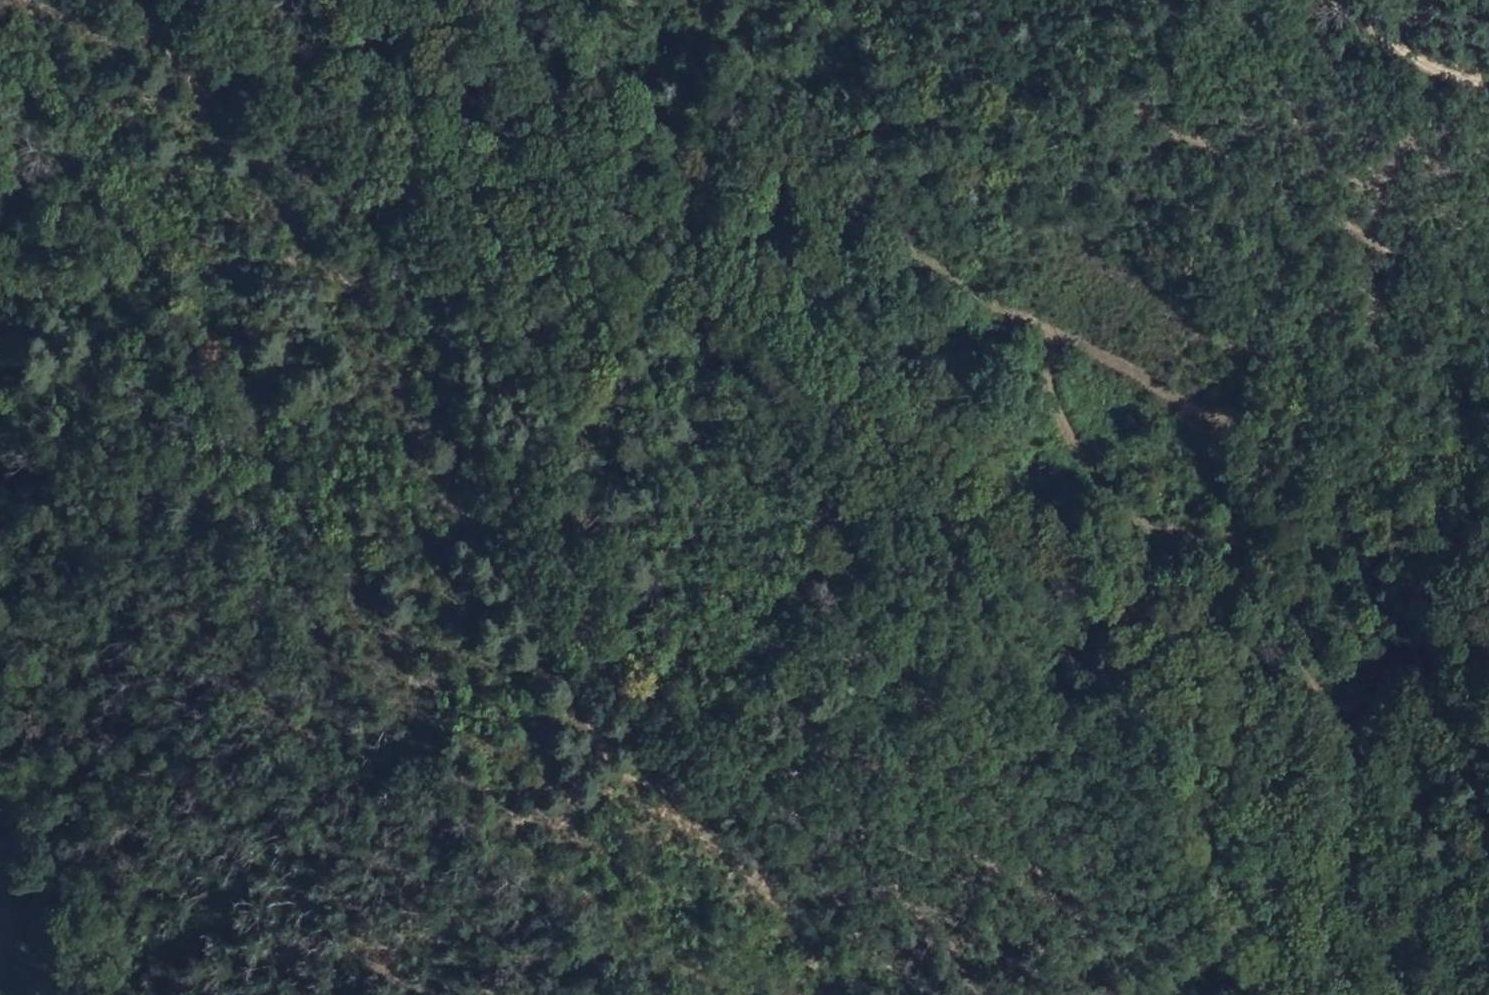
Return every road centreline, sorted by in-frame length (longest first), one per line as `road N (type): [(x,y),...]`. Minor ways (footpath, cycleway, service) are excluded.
road 1 (track): [(127,0),(403,351)]
road 2 (track): [(1488,81),(1456,85),(1341,0)]

